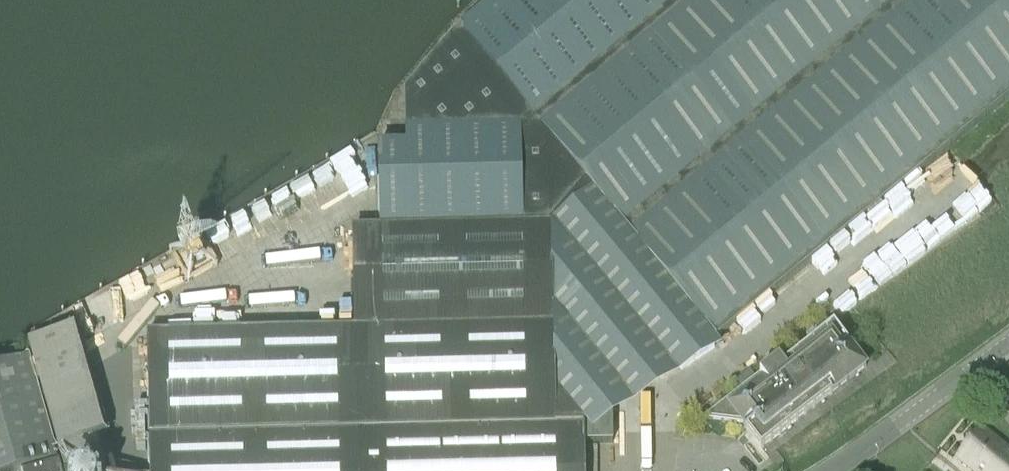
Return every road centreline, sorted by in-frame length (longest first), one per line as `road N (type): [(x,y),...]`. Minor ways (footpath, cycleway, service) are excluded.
road 1 (tertiary): [(832,470),(1008,343)]

